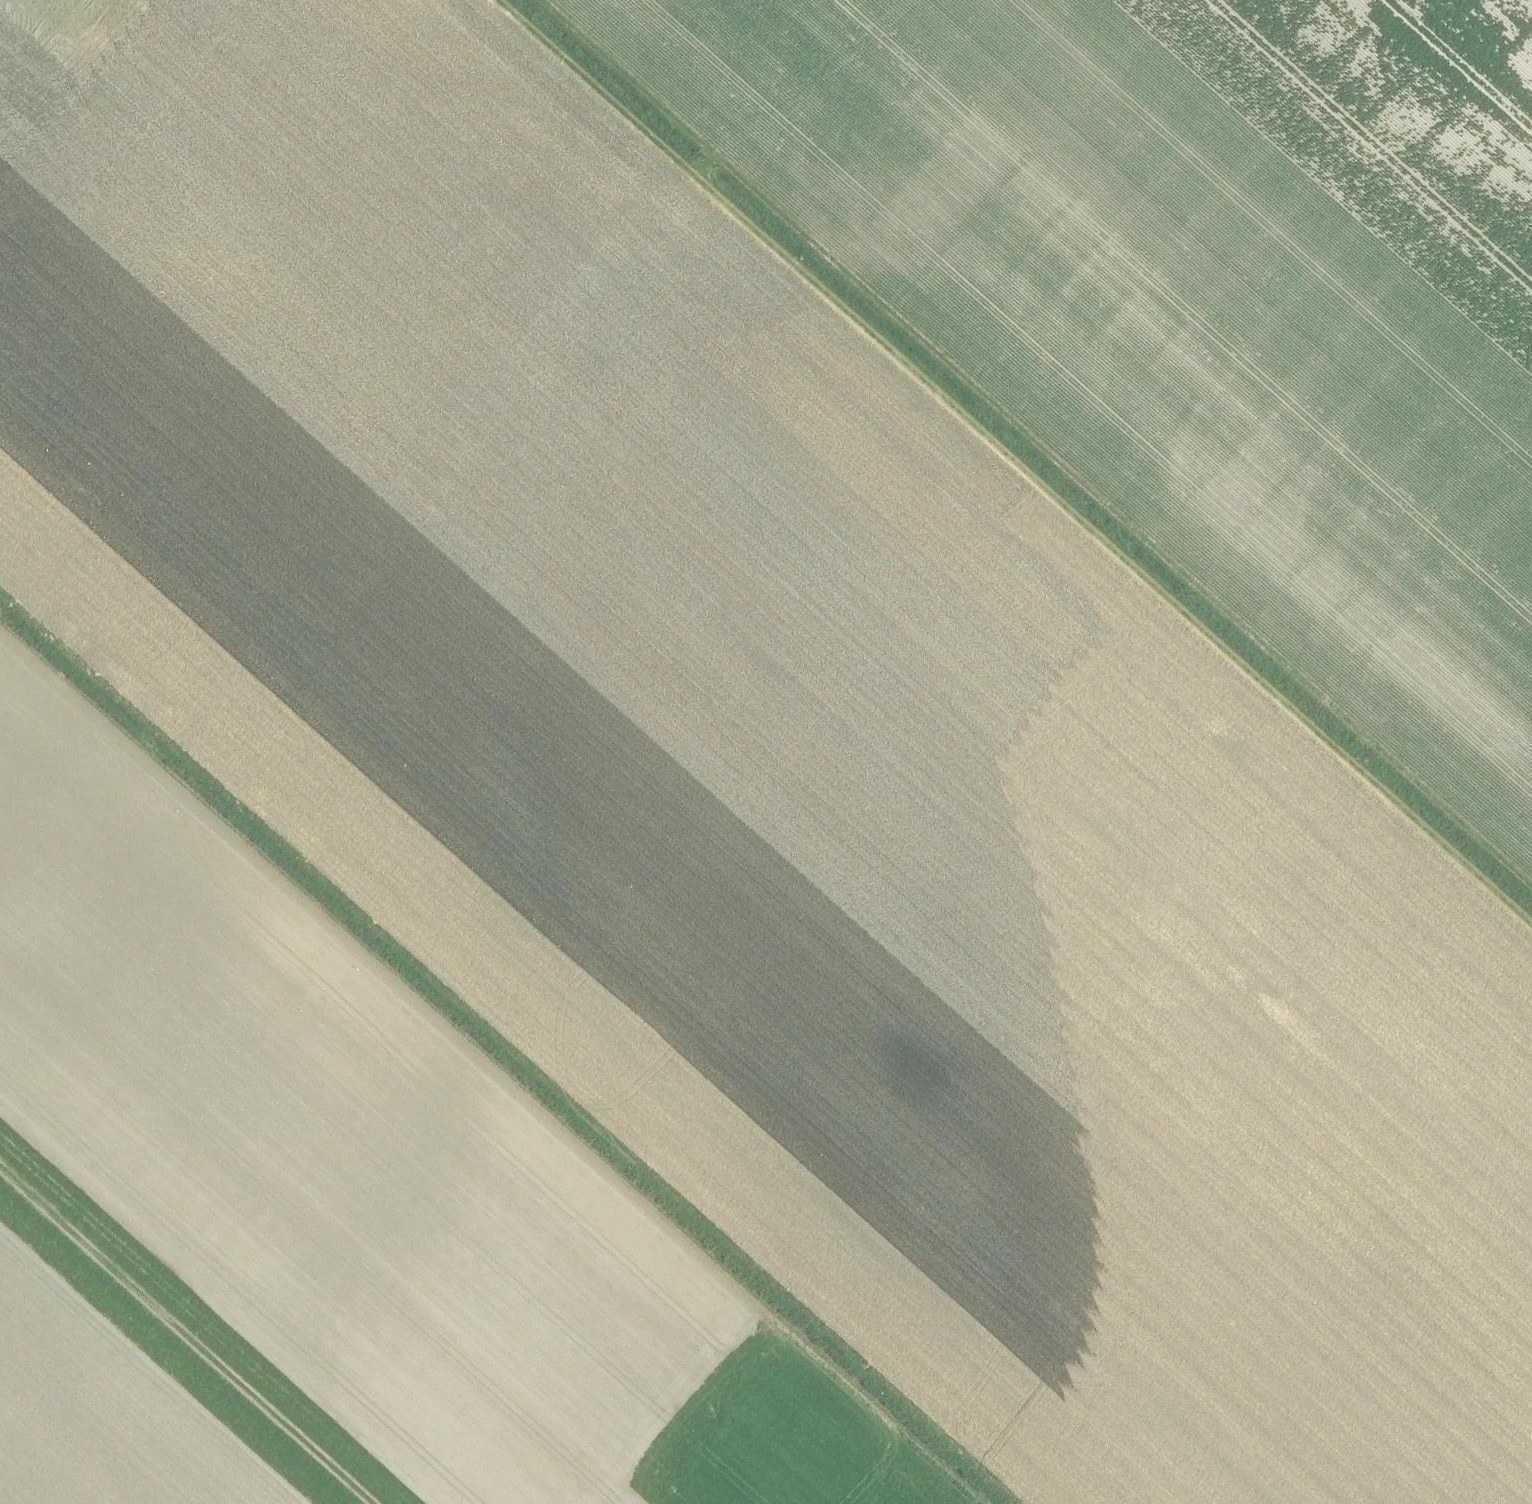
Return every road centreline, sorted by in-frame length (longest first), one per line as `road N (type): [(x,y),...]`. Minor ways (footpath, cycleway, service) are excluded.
road 1 (track): [(380,1503),(0,1164)]

